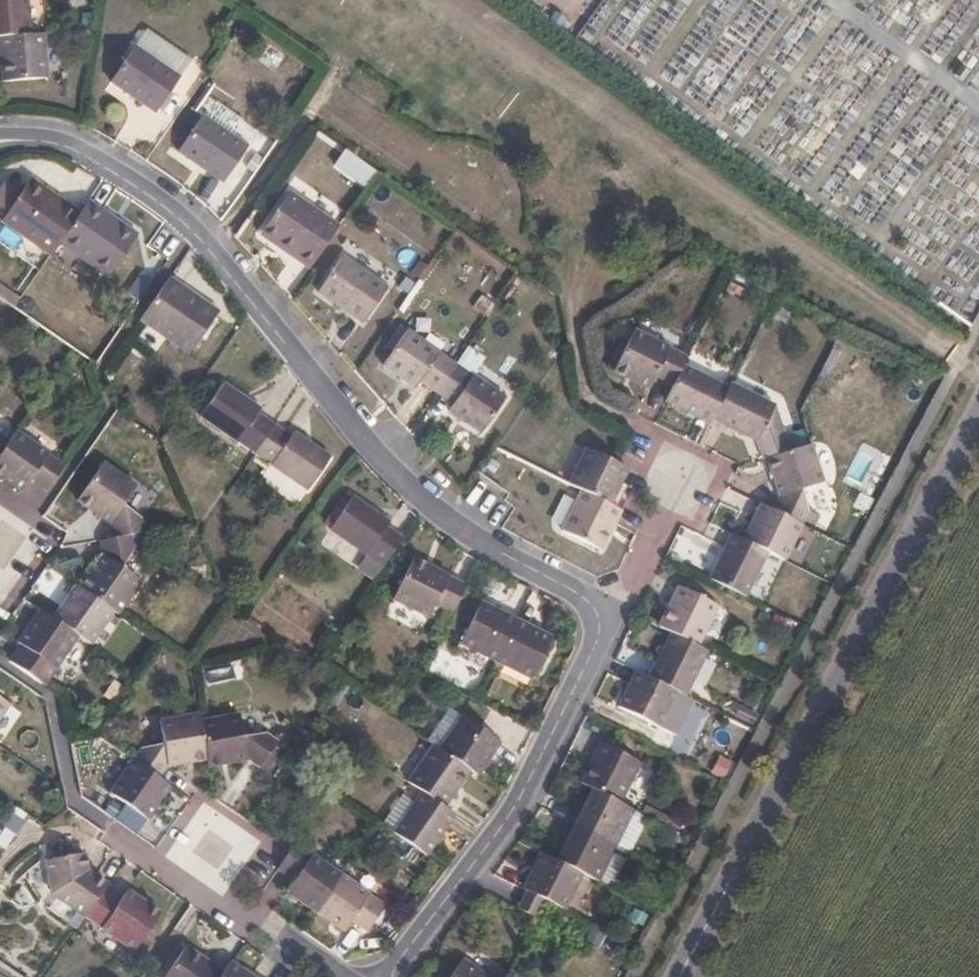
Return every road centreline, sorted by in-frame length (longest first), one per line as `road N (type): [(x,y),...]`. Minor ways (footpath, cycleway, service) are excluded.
road 1 (residential): [(625,600),(453,516),(217,240),(128,169),(52,134),(0,135)]
road 2 (residential): [(681,976),(978,414)]
road 3 (residential): [(390,976),(524,795),(625,600)]
road 4 (residential): [(193,863),(346,976)]
road 5 (residential): [(625,600),(689,472)]

